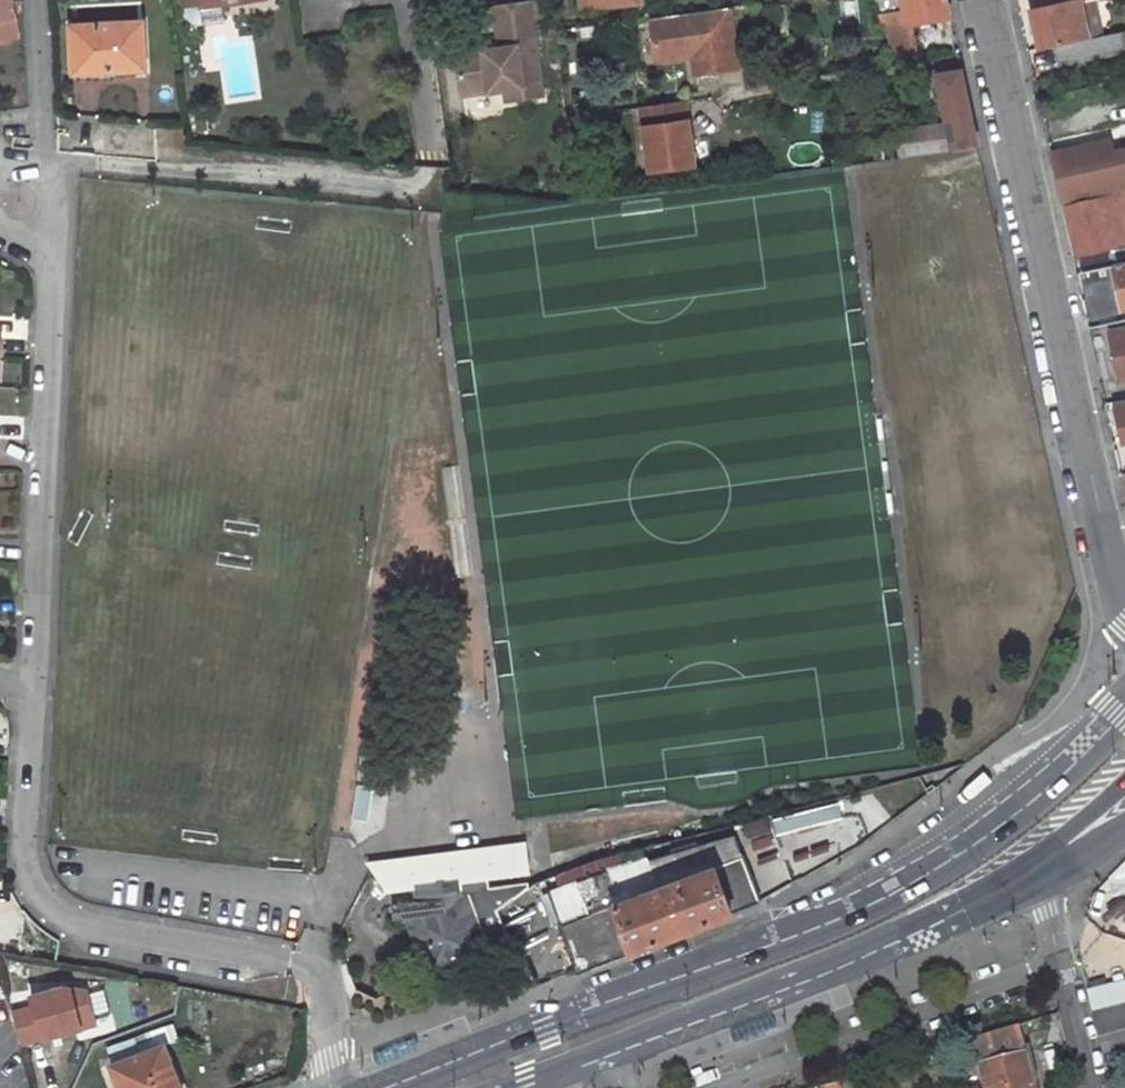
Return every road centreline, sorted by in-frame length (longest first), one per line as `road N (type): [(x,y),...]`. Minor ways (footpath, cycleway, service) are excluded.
road 1 (primary): [(1124,710),(1006,820),(899,892),(394,1087)]
road 2 (unclassified): [(1124,620),(1114,612),(982,0)]
road 3 (unclassified): [(37,676),(25,851),(47,902),(103,929),(300,965),(325,979),(335,1087)]
road 4 (residential): [(397,0),(406,13),(430,189),(54,151)]
road 5 (primary): [(558,1074),(1042,880)]
road 6 (unclassified): [(51,242),(37,676)]
road 7 (residential): [(1042,880),(1093,1087)]
road 8 (unclassified): [(32,0),(36,112),(54,151)]
road 9 (primary): [(1042,880),(1124,785)]

